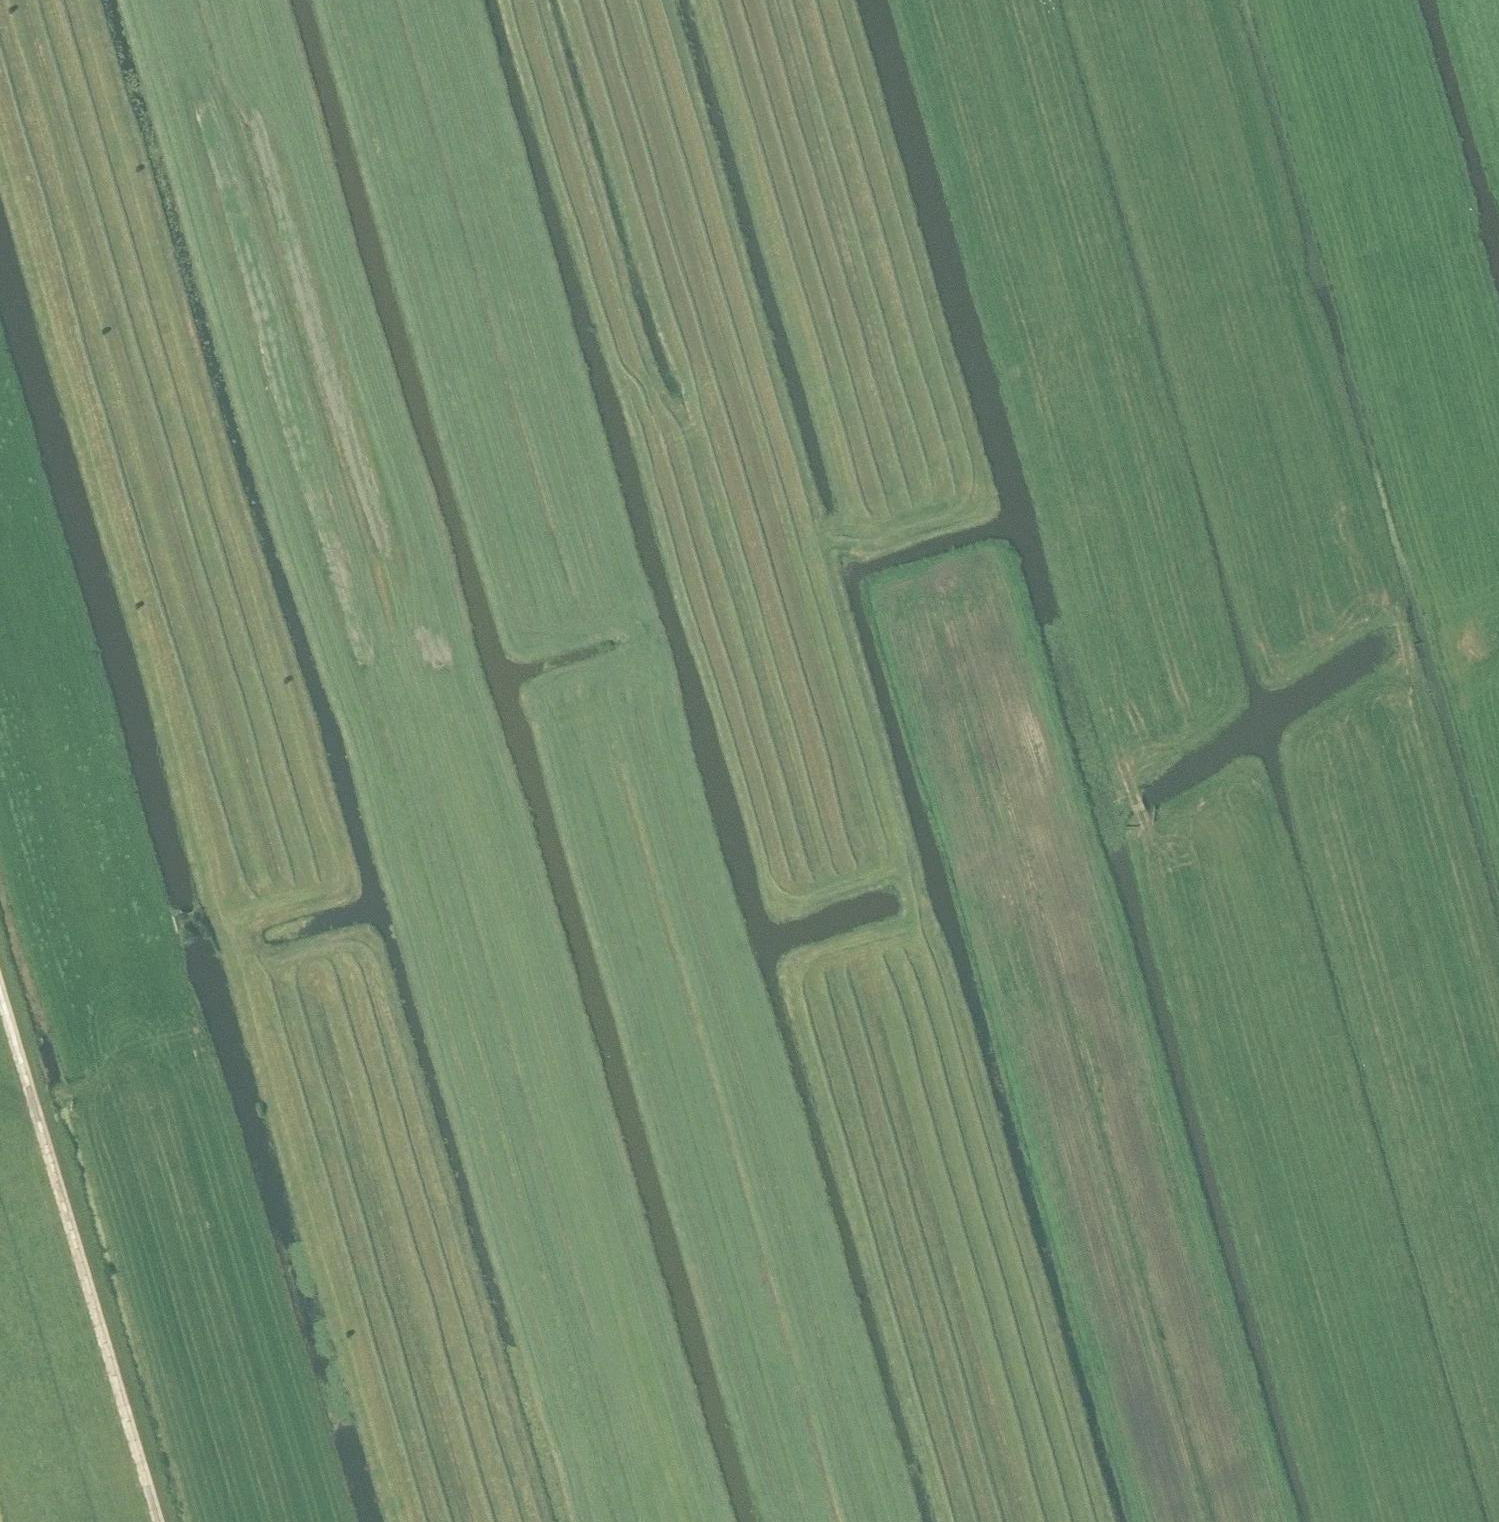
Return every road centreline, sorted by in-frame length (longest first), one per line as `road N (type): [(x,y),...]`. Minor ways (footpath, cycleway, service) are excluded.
road 1 (track): [(158,1521),(0,989)]

